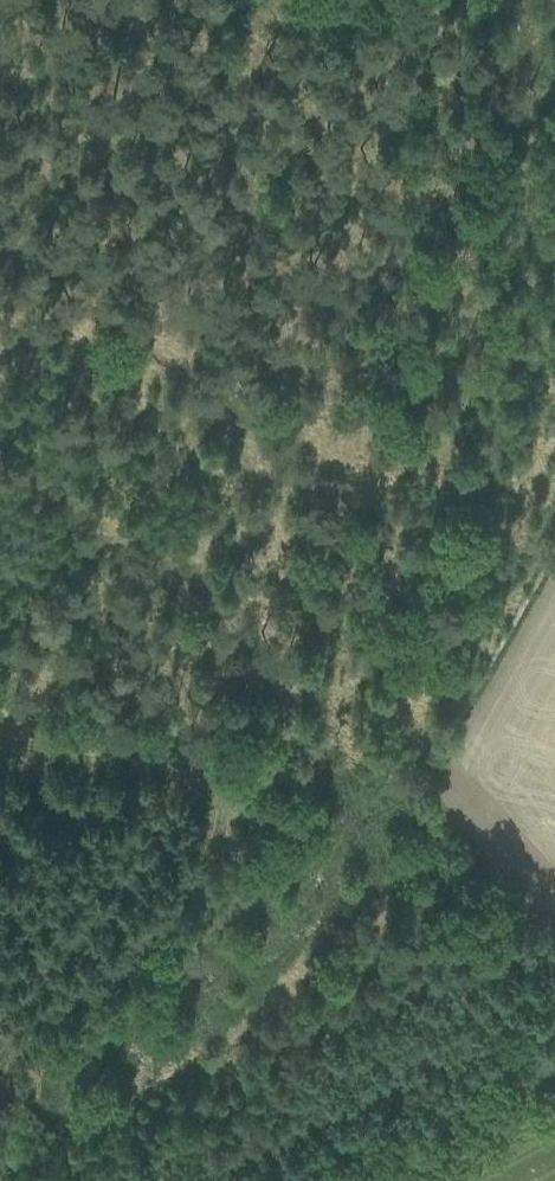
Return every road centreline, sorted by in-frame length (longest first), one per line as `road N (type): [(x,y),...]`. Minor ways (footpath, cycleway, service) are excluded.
road 1 (track): [(554,1066),(339,1180)]

